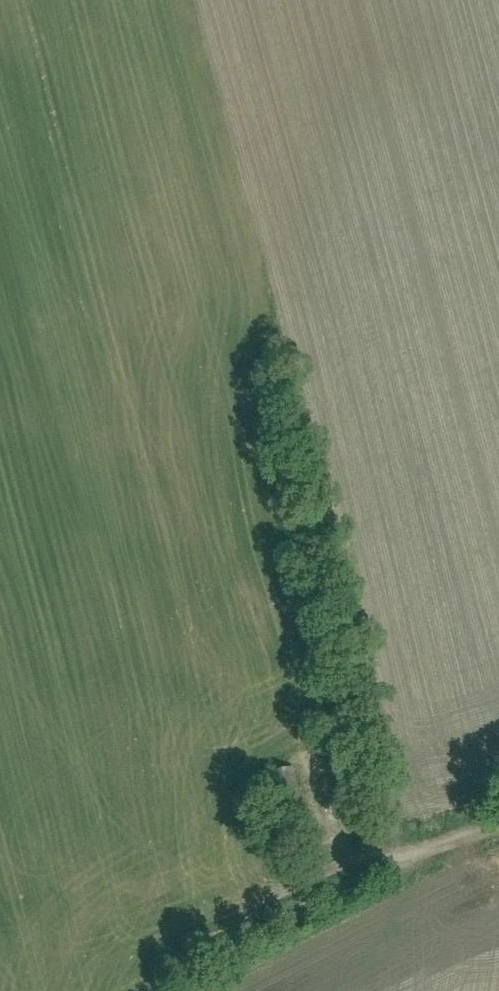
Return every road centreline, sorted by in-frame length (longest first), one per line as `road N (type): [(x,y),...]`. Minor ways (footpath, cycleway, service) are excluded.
road 1 (track): [(498,825),(441,846),(169,990)]

